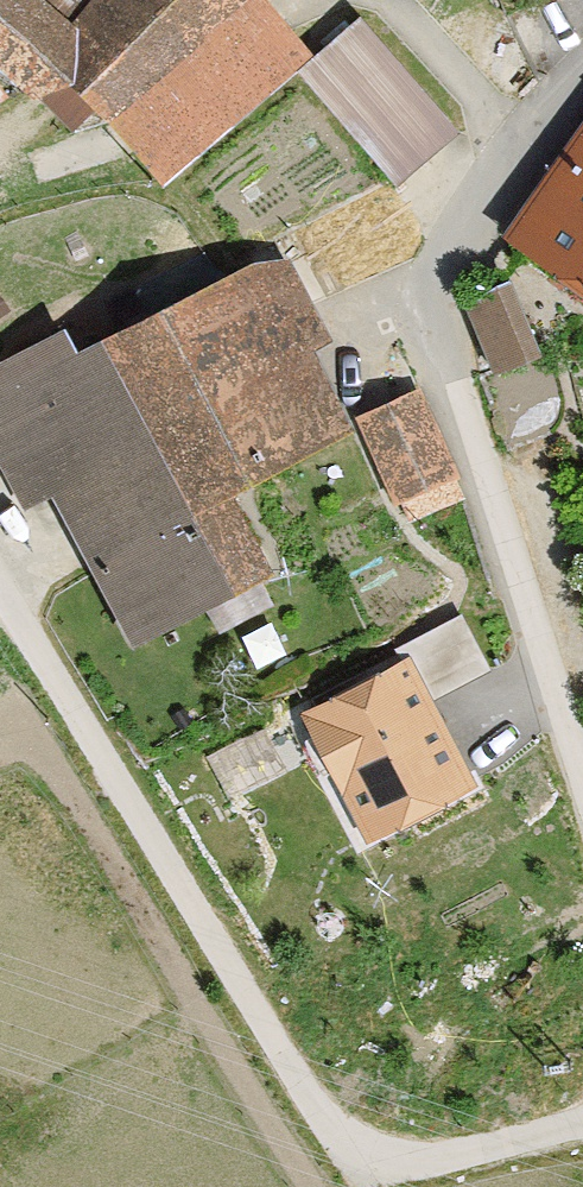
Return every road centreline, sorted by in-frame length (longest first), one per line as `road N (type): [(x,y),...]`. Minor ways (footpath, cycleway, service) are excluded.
road 1 (residential): [(582,1128),(414,1166),(350,1157),(0,581)]
road 2 (residential): [(582,87),(462,210),(427,316),(500,508),(582,768)]

